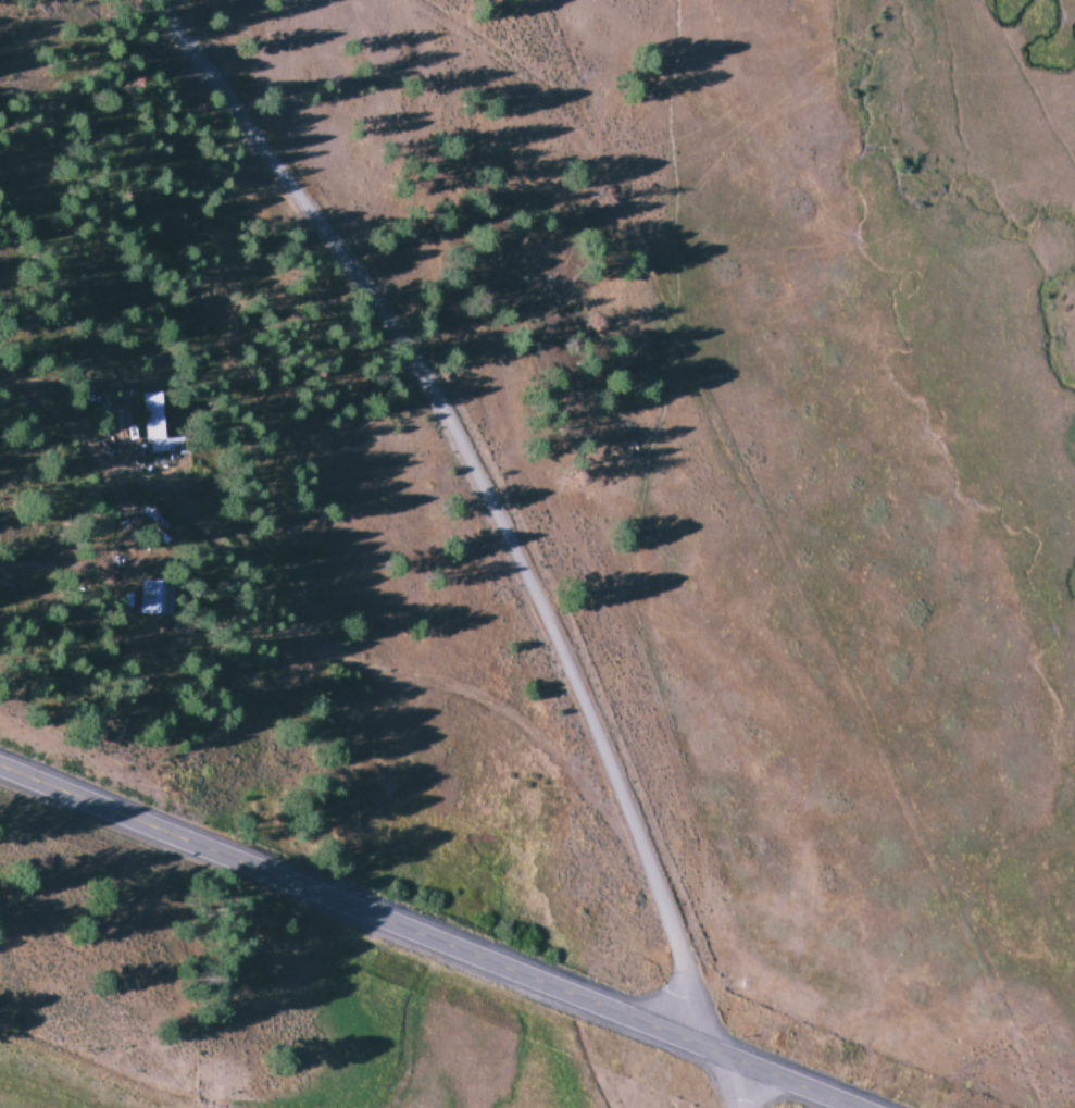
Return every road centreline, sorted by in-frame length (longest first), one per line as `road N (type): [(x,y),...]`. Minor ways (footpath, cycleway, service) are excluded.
road 1 (residential): [(177,0),(333,189),(598,626),(724,1053)]
road 2 (primary): [(865,1107),(0,766)]

